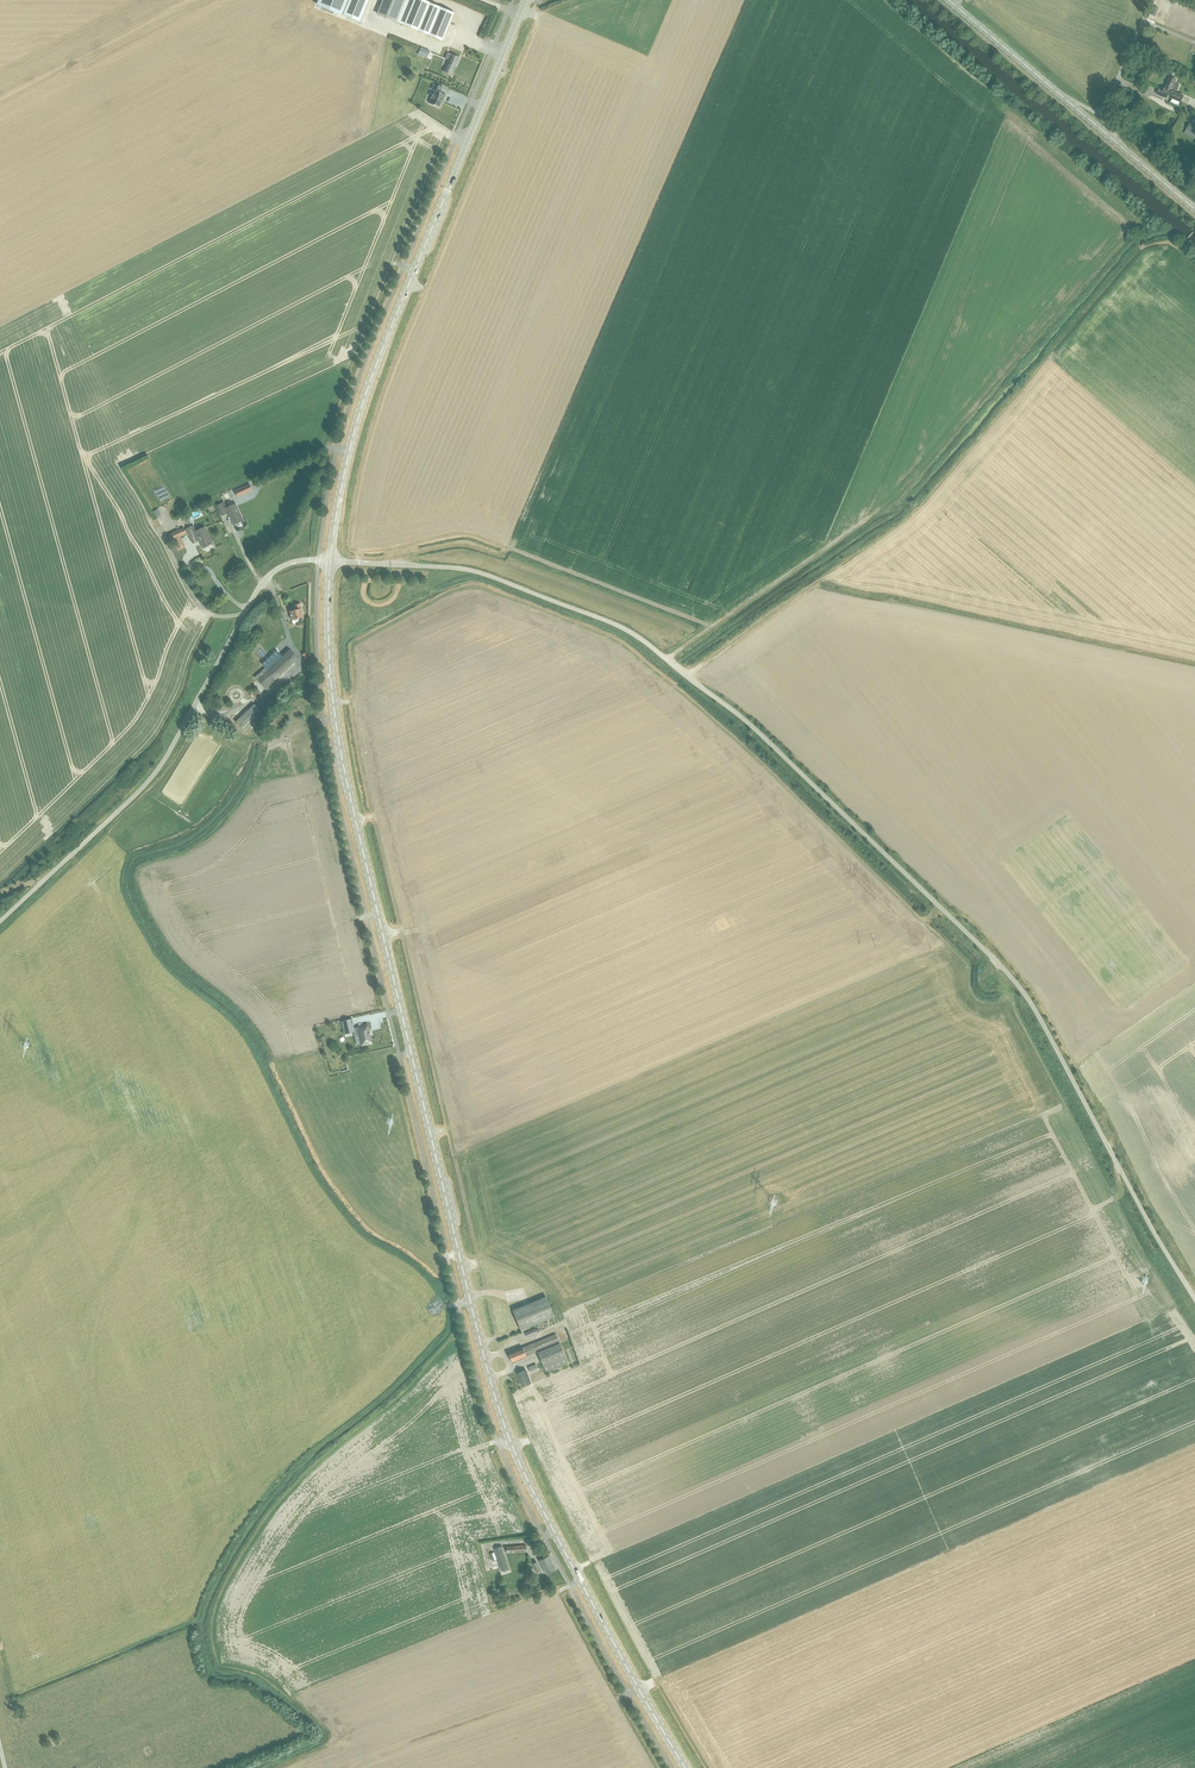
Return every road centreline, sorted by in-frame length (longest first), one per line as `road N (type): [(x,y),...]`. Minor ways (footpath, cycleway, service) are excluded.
road 1 (secondary): [(684,1767),(525,1477),(487,1376),(343,770),(330,678),(330,562)]
road 2 (unclassified): [(1194,1299),(1011,977),(763,736),(626,631),(571,609),(456,569),(330,562)]
road 3 (secondary): [(330,562),(355,427),(526,0)]
road 4 (unclassified): [(0,922),(171,753),(261,585),(284,566),(330,562)]
road 5 (tertiary): [(1194,207),(948,0)]

